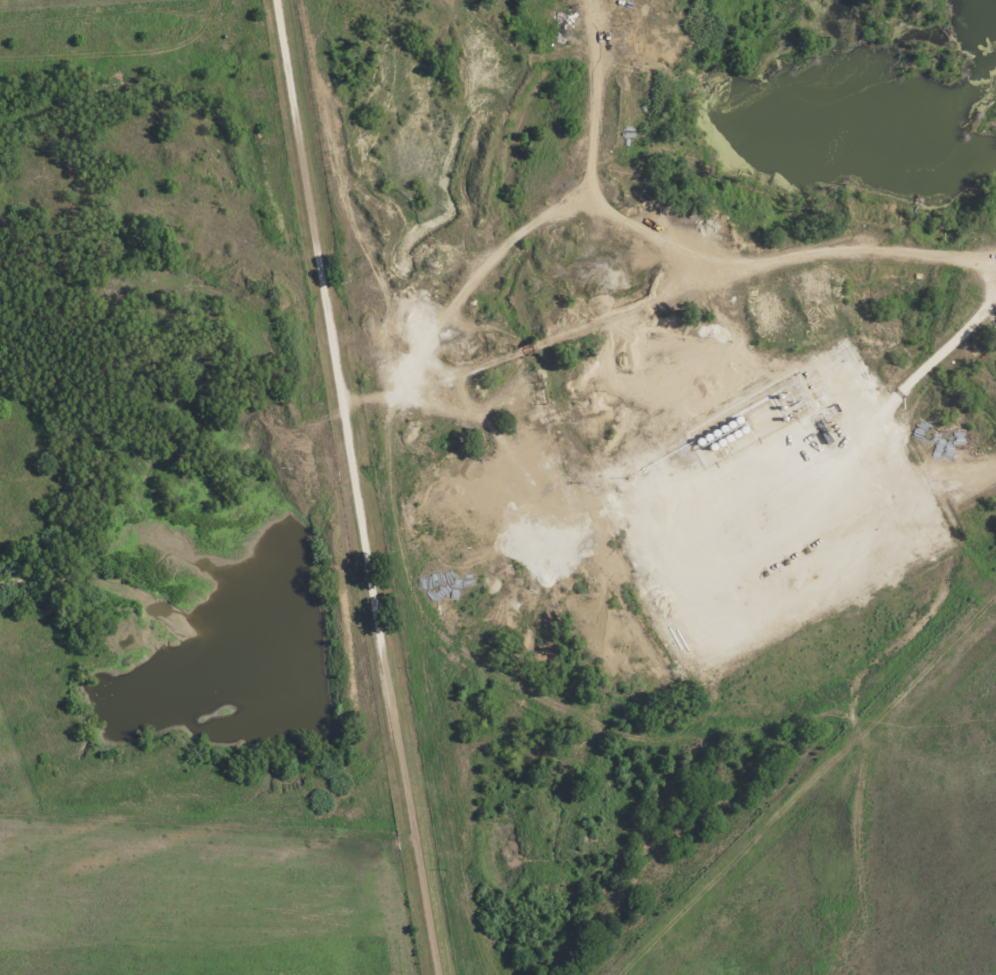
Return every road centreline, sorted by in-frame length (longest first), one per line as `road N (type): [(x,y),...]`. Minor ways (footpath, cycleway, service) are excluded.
road 1 (residential): [(436,974),(397,759),(374,532),(279,0)]

